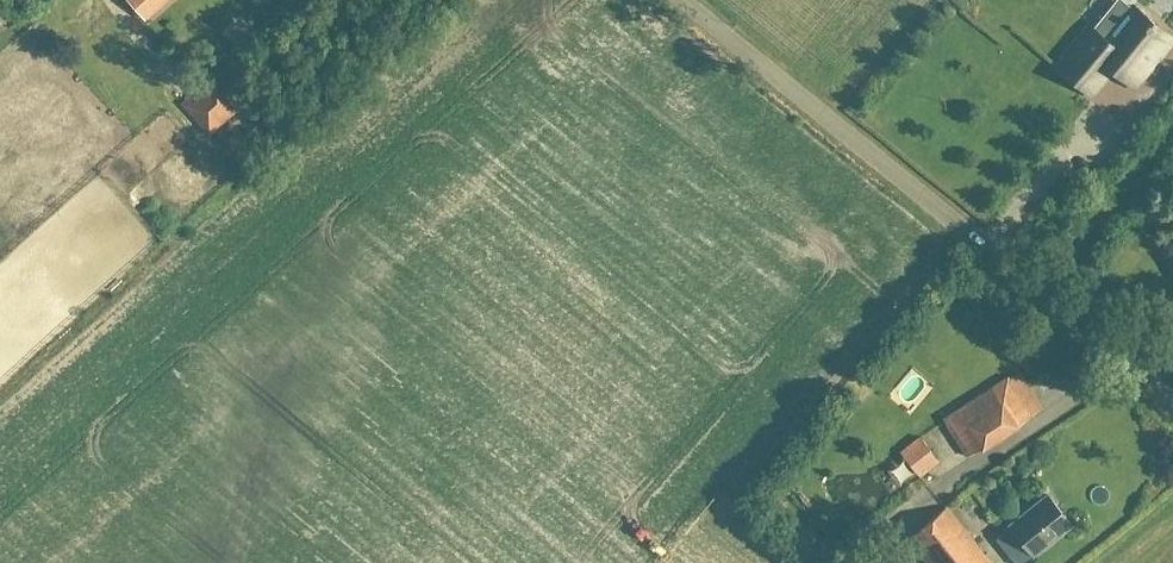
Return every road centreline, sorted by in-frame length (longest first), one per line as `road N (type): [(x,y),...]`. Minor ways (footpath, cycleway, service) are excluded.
road 1 (unclassified): [(1172,402),(680,0)]

